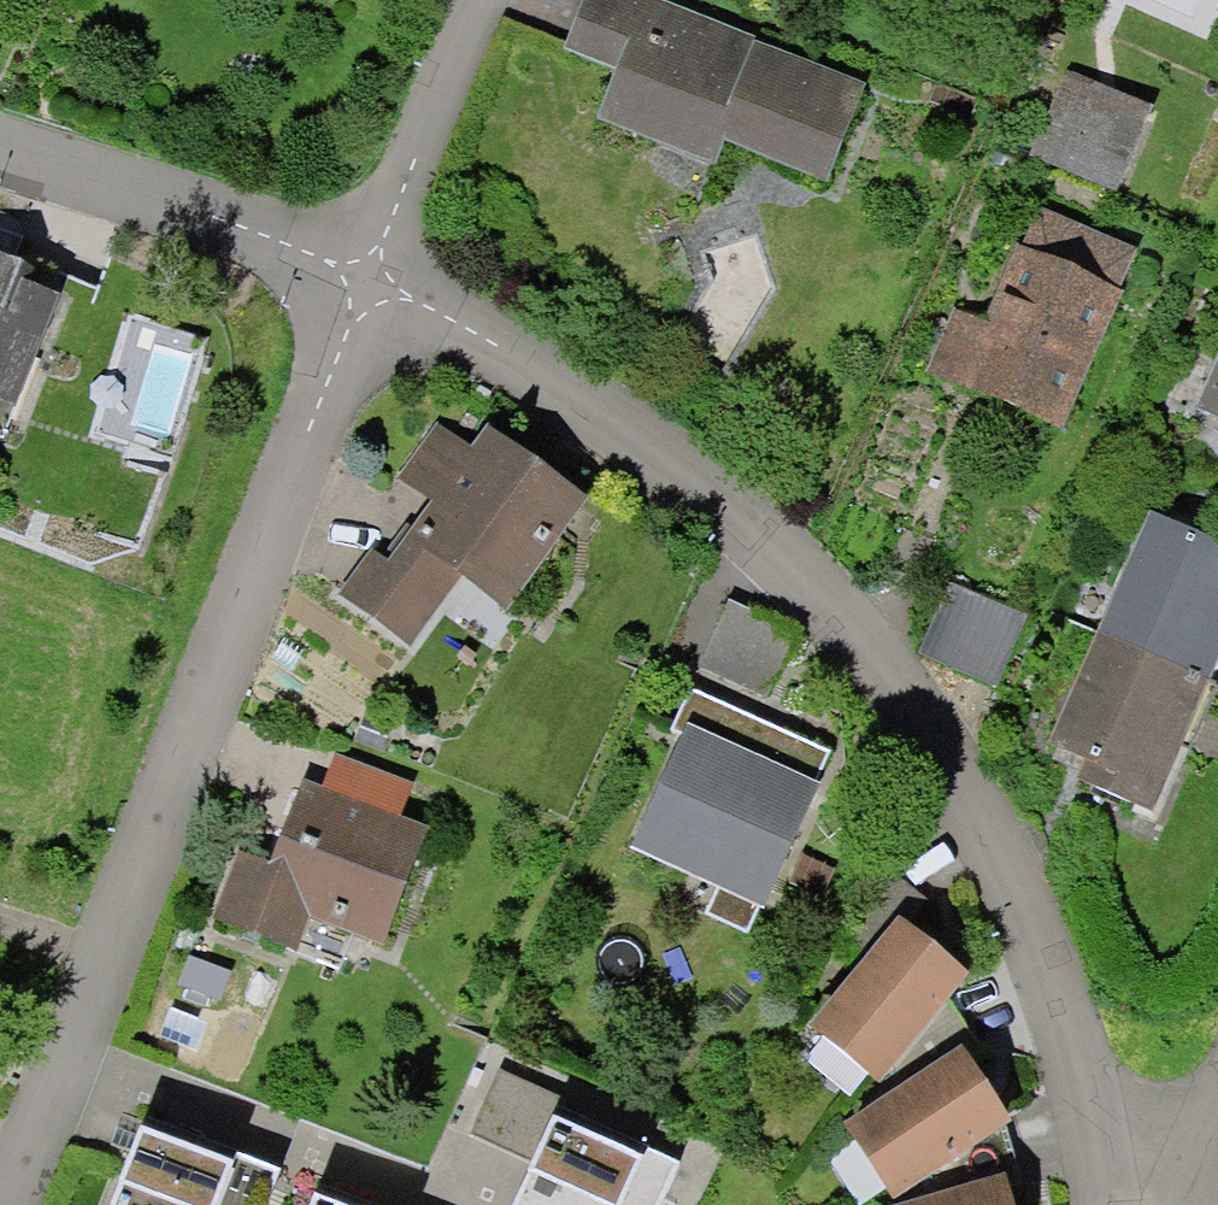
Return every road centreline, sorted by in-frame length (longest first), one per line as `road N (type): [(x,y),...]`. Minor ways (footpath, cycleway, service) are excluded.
road 1 (residential): [(1132,1204),(1103,1087),(874,657),(649,448),(357,278)]
road 2 (residential): [(13,1204),(357,278)]
road 3 (residential): [(357,278),(232,217),(0,144)]
road 4 (residential): [(357,278),(472,0)]
road 5 (residential): [(1150,1204),(1217,1082)]

